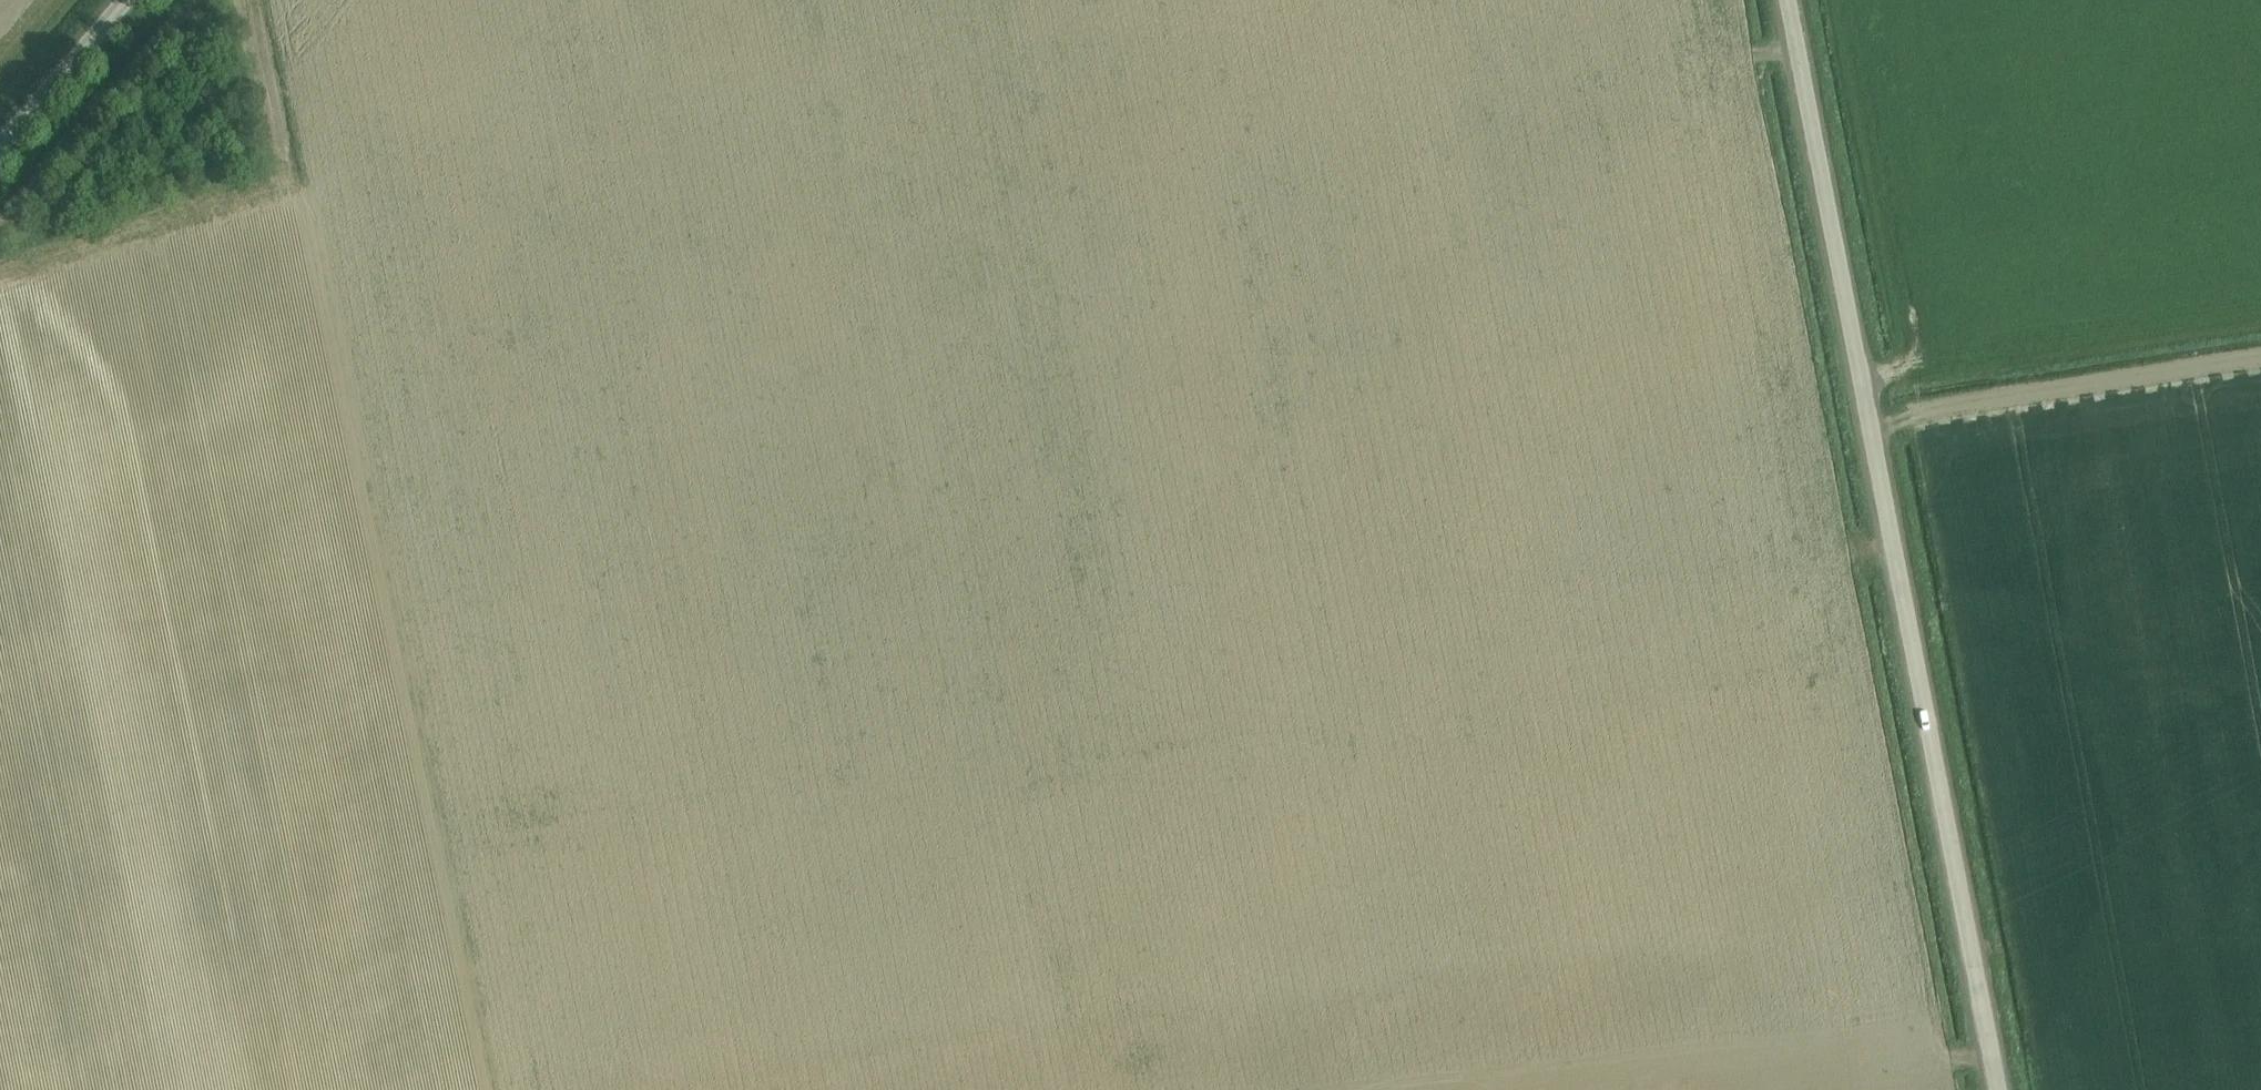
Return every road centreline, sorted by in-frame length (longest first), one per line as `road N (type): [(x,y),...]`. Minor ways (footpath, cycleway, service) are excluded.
road 1 (unclassified): [(1983,1089),(1779,0)]
road 2 (unclassified): [(127,0),(0,147)]

